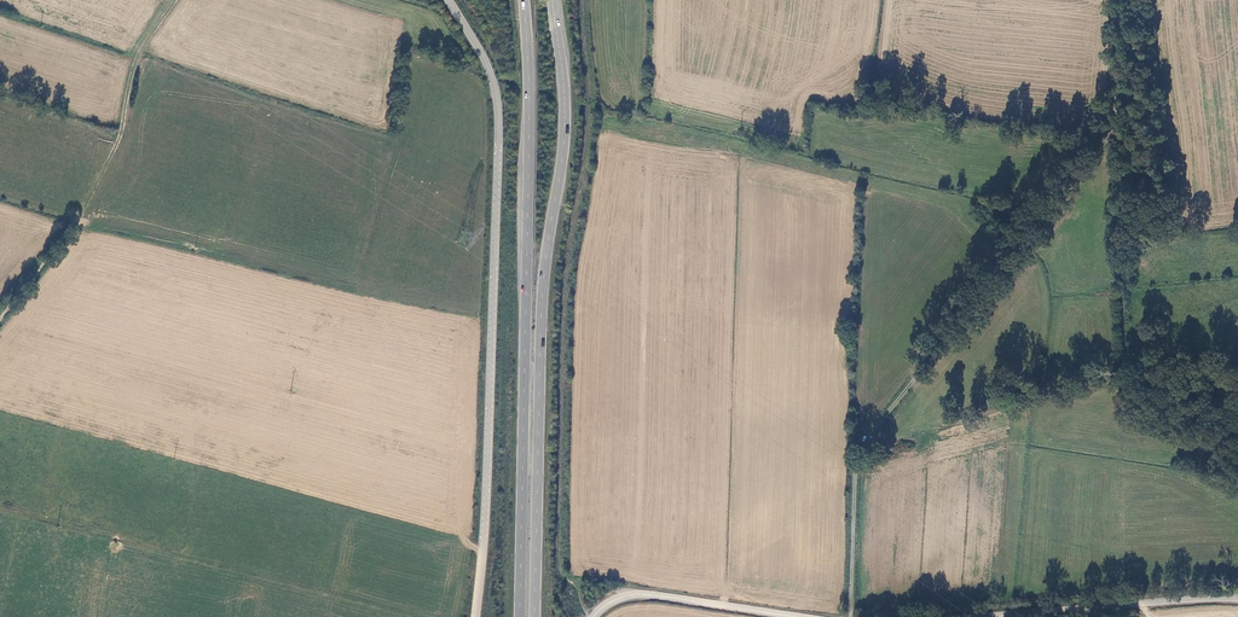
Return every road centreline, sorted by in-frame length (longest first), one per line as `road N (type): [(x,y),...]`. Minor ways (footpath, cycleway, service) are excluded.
road 1 (unclassified): [(448,0),(490,73),(498,117),(476,616)]
road 2 (trunk): [(534,616),(543,298),(566,128),(552,0)]
road 3 (trunk): [(524,0),(530,113),(520,616)]
road 4 (track): [(1110,141),(855,457),(851,616)]
road 5 (track): [(0,319),(76,222),(116,144),(139,54),(173,0)]
road 6 (unclassified): [(969,616),(1237,599)]
road 7 (track): [(1110,141),(1127,372)]
road 8 (unclassified): [(593,616),(615,599),(651,595),(794,616)]
road 9 (track): [(1125,0),(1110,141)]

